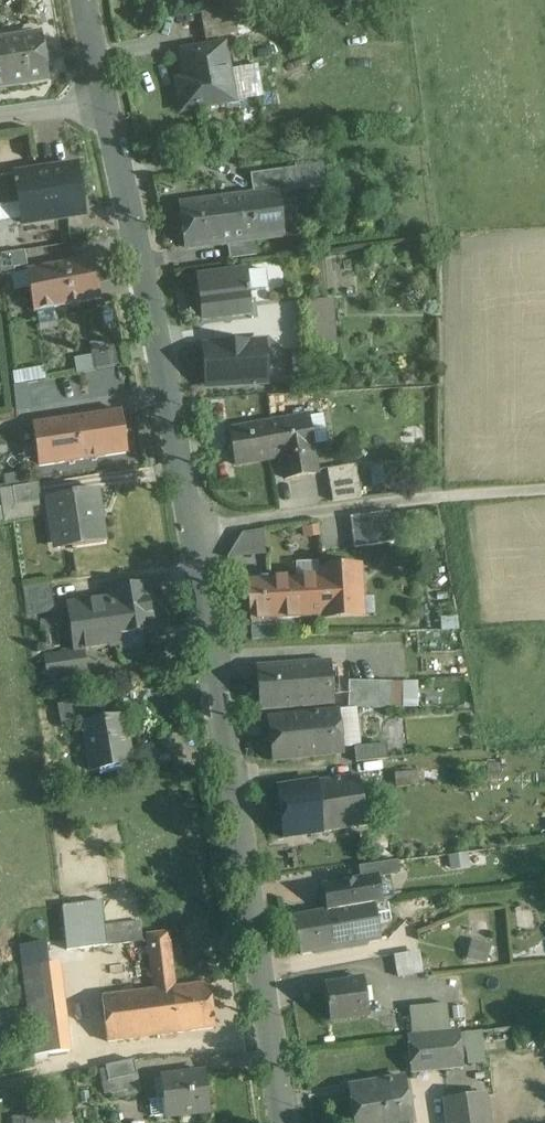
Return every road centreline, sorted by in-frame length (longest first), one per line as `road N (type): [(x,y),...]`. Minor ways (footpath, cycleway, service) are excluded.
road 1 (residential): [(85,0),(164,377),(281,1122)]
road 2 (track): [(544,488),(372,502),(191,530)]

